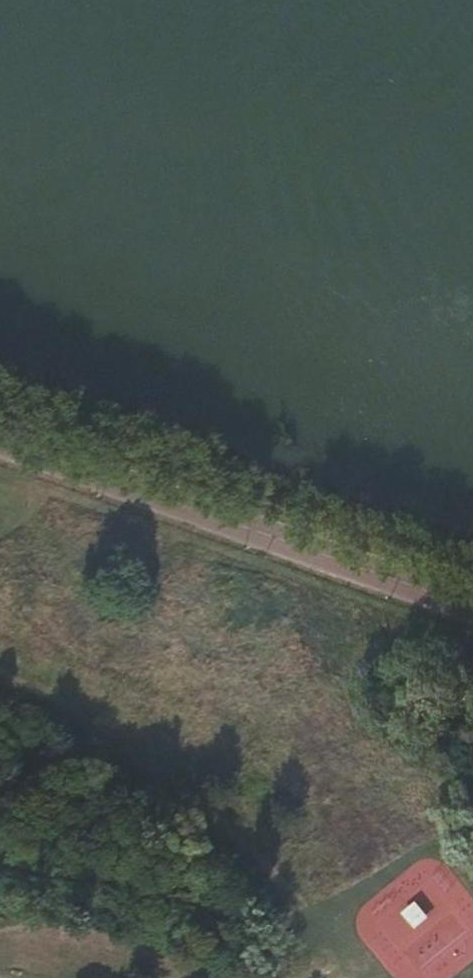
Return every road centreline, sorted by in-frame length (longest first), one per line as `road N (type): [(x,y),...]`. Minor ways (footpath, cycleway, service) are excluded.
road 1 (tertiary): [(472,606),(0,440)]

